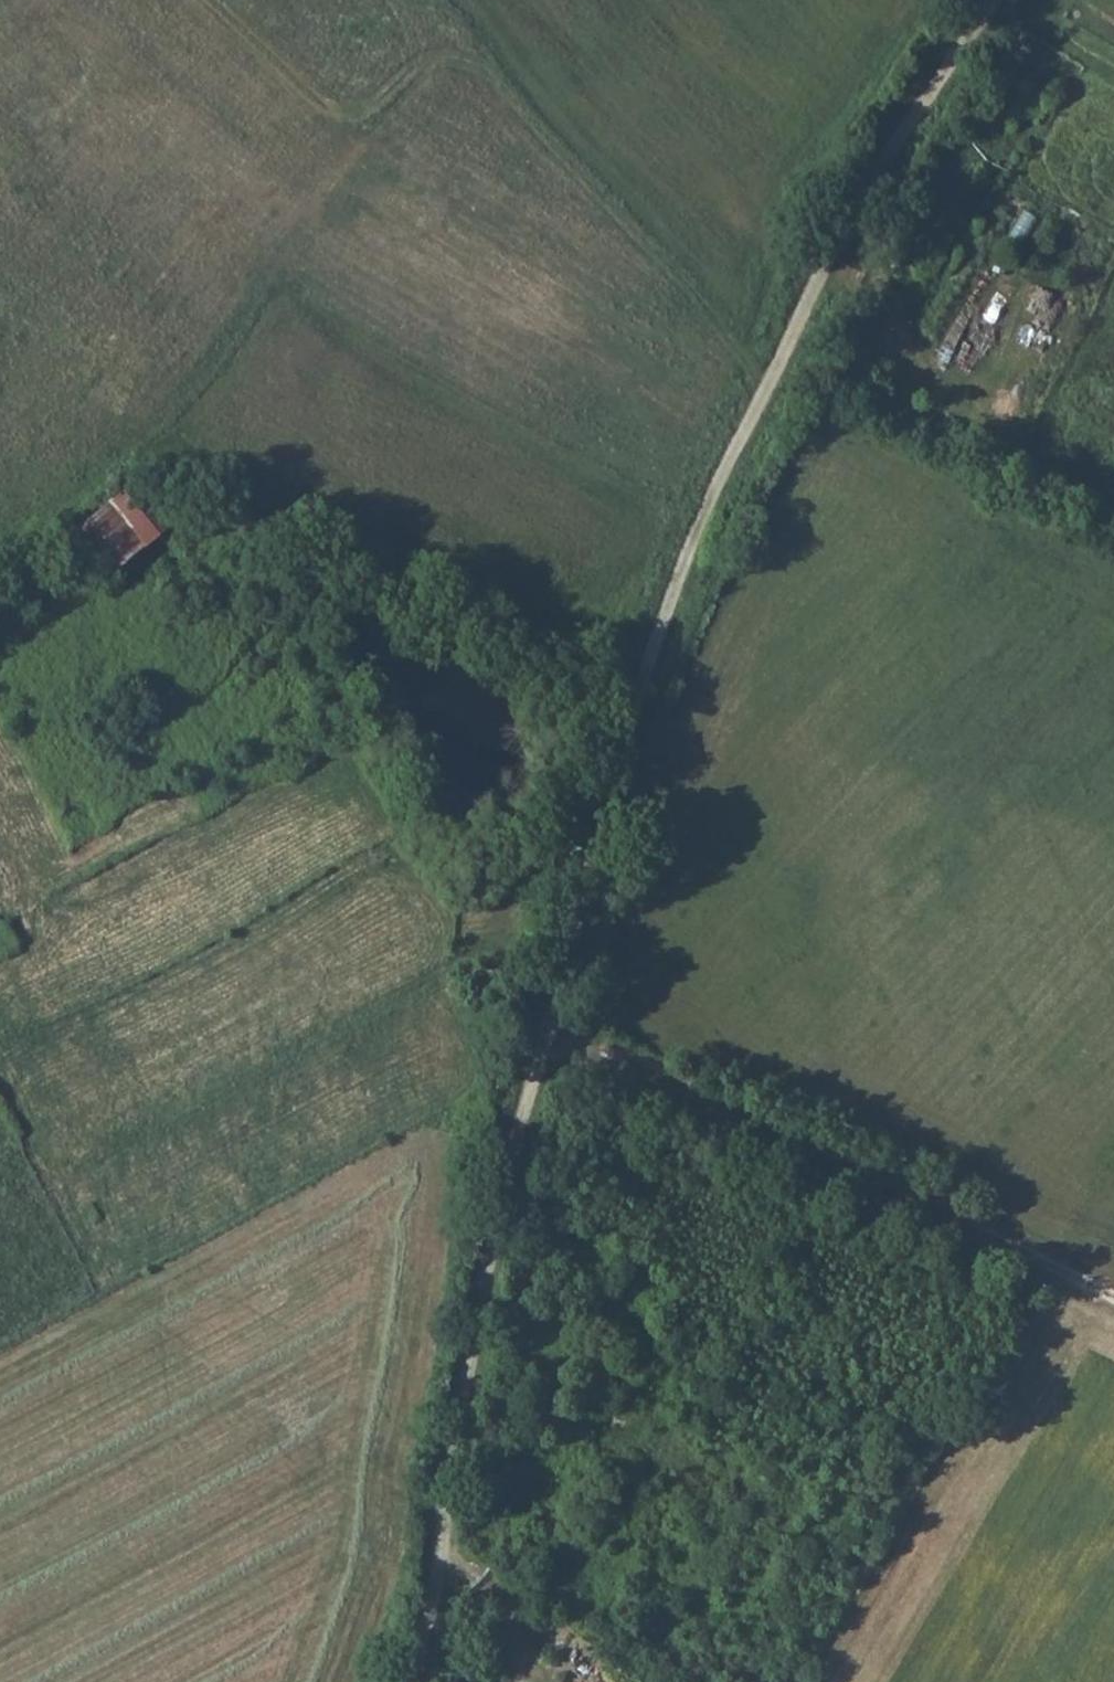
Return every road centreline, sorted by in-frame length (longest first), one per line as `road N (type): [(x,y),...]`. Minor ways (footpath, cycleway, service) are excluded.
road 1 (track): [(999,0),(836,247),(686,559),(598,829),(527,1103),(435,1596),(405,1681)]
road 2 (track): [(1113,1304),(850,1171),(546,1032)]

